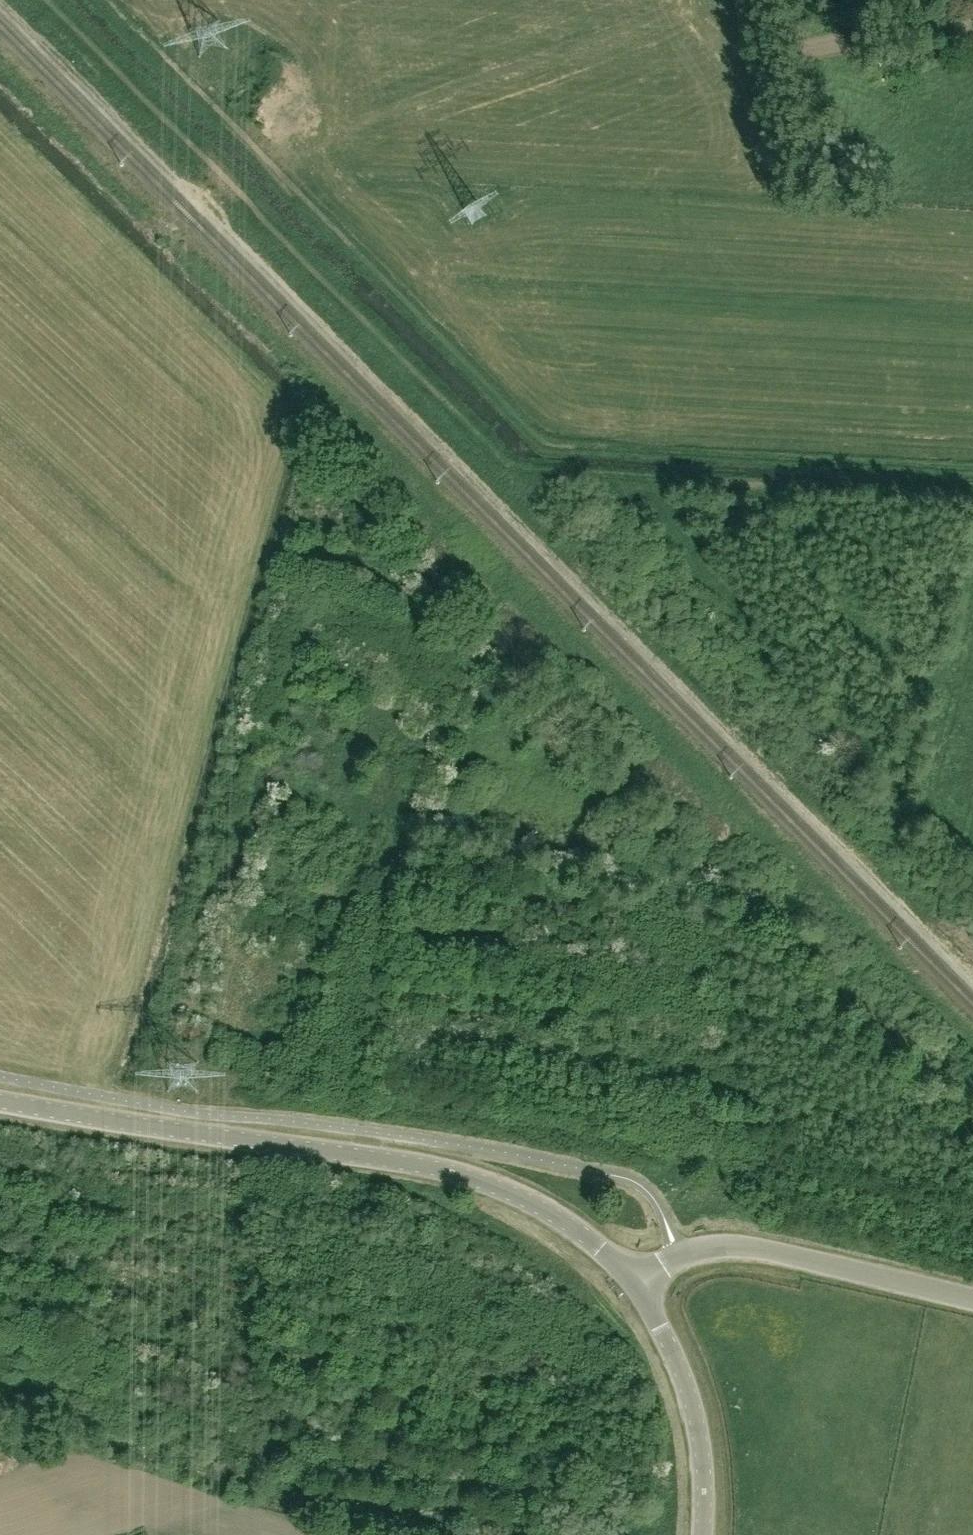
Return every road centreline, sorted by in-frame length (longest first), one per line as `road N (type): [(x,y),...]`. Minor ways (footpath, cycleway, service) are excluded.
road 1 (tertiary): [(638,1288),(554,1213),(474,1175),(0,1104)]
road 2 (tertiary): [(972,1299),(742,1250),(684,1257),(638,1288)]
road 3 (tertiary): [(703,1534),(699,1429),(658,1318),(638,1288)]

